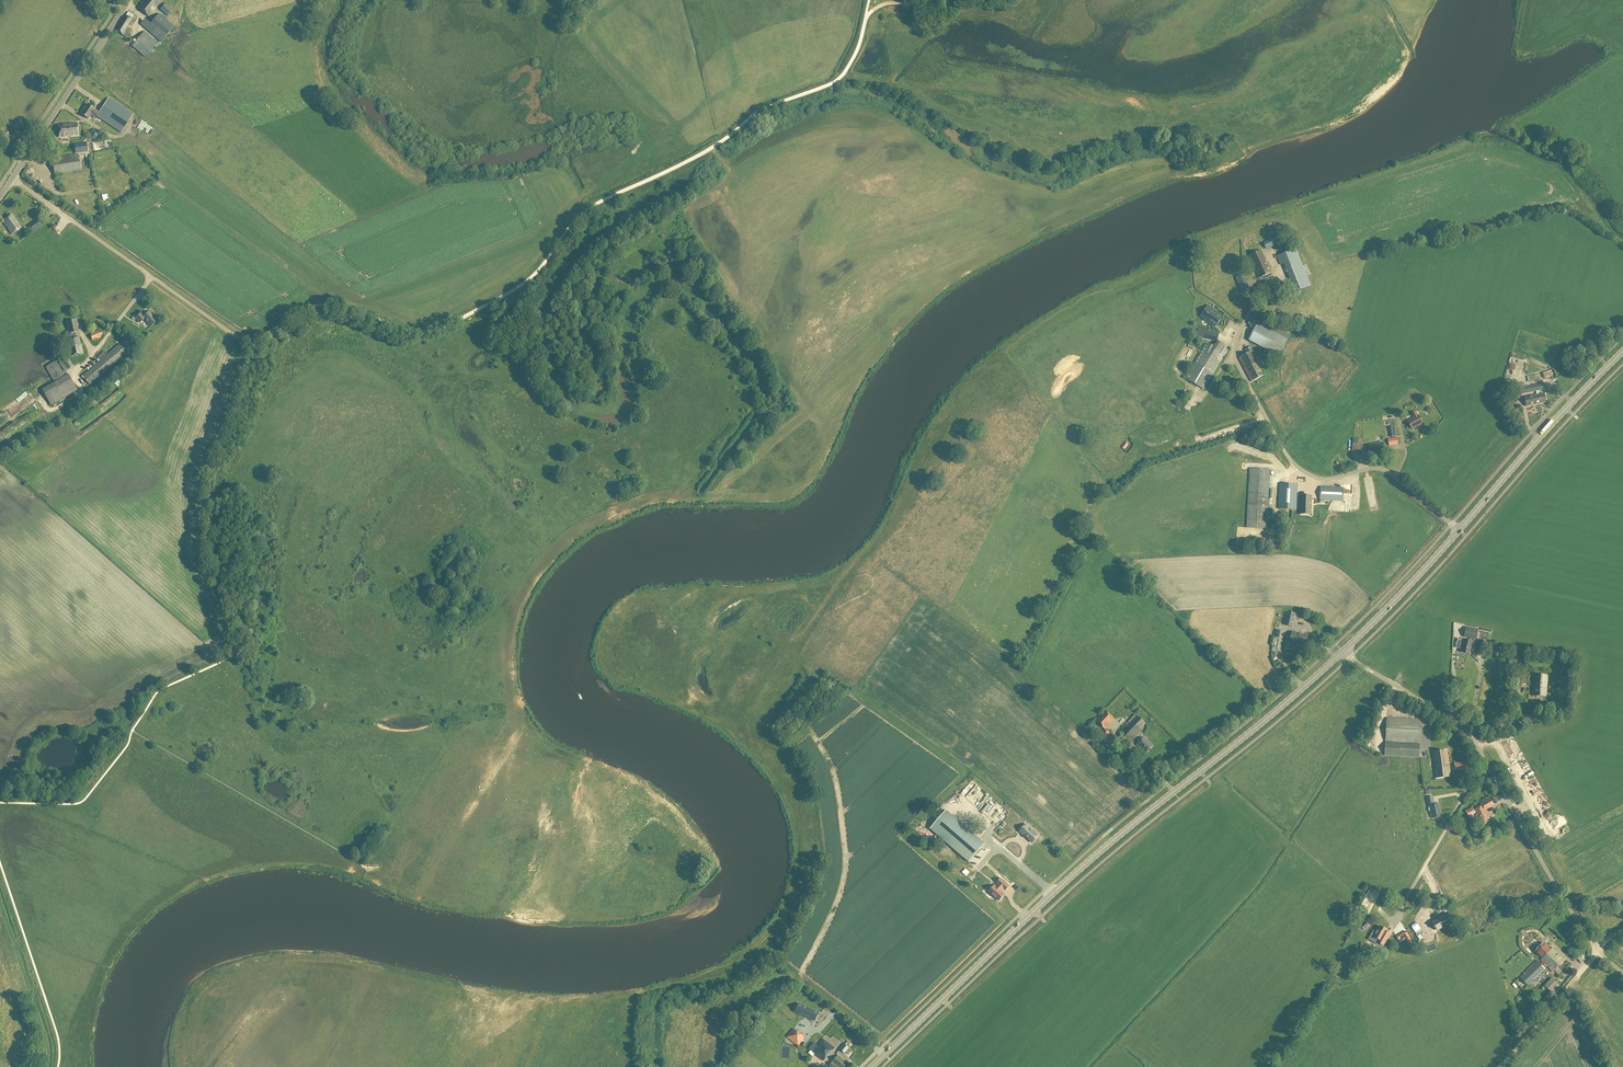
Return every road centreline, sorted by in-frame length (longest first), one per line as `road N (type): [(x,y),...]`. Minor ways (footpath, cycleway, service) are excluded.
road 1 (unclassified): [(13,178),(242,338),(261,338),(297,313),(335,304),(423,332),(518,288),(591,209),(709,149)]
road 2 (secondary): [(872,1066),(1061,888),(1343,653)]
road 3 (unclassified): [(1459,532),(1389,468),(1369,462),(1312,474),(1292,460),(1237,354),(1240,322),(1257,286)]
road 4 (secondary): [(1459,532),(1622,353)]
road 5 (unclassified): [(1597,950),(1486,759)]
road 6 (tertiary): [(13,178),(128,0)]
road 7 (unclassified): [(1486,759),(1465,727),(1343,653)]
road 8 (secondary): [(1343,653),(1459,532)]
road 9 (unclassified): [(1409,895),(1486,759)]
road 10 (track): [(1597,950),(1500,1066)]

